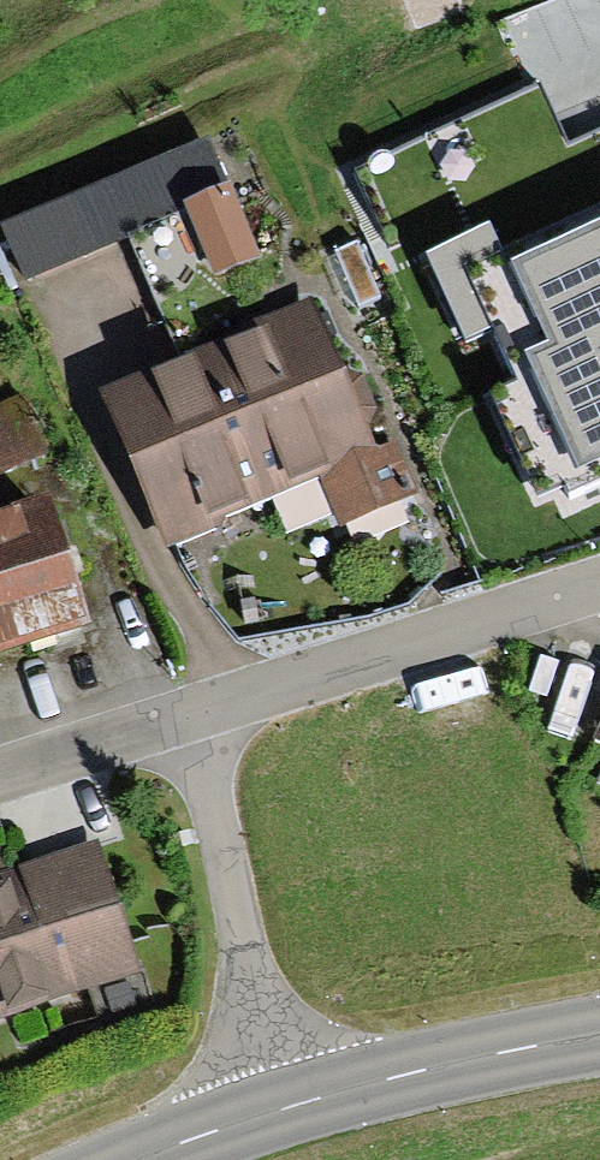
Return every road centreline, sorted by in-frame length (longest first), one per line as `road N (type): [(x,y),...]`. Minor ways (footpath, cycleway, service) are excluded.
road 1 (residential): [(599,583),(180,710)]
road 2 (residential): [(180,710),(207,783),(266,1052),(287,1110)]
road 3 (tertiary): [(599,1036),(287,1110)]
road 4 (residential): [(180,710),(0,773)]
road 5 (tertiary): [(287,1110),(129,1159)]

